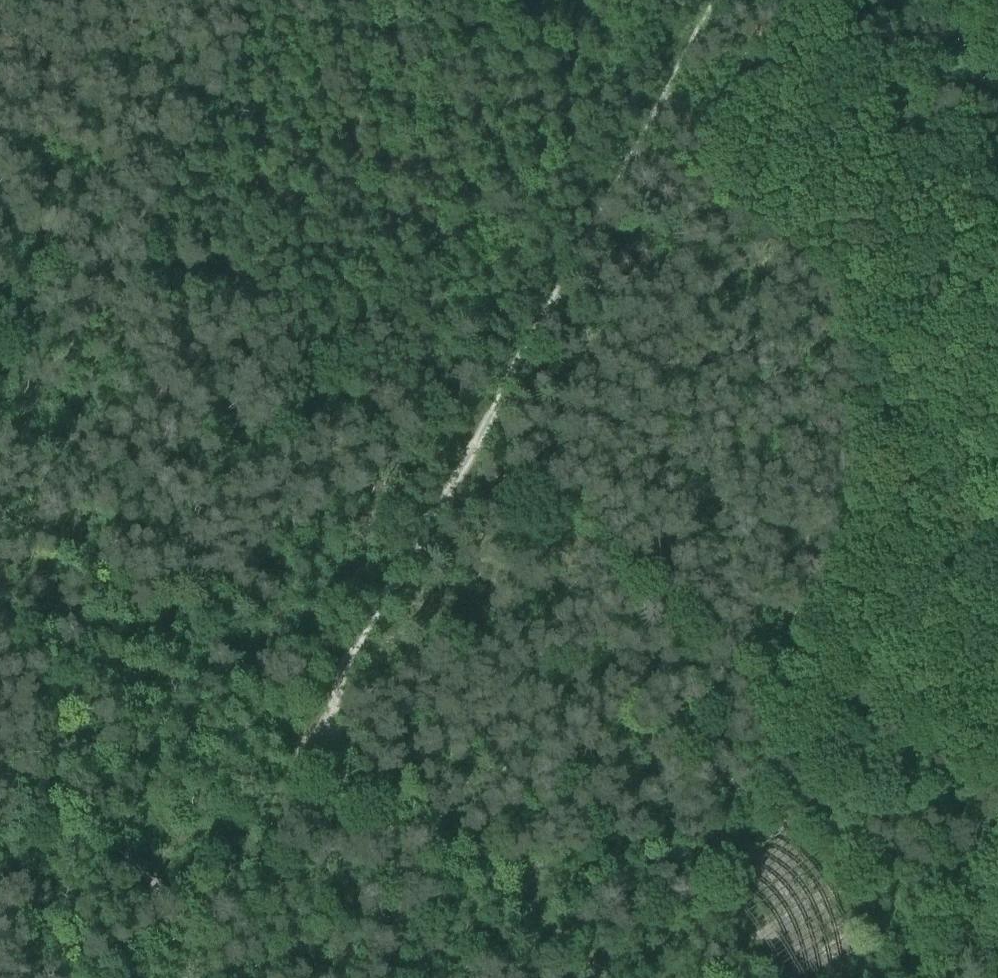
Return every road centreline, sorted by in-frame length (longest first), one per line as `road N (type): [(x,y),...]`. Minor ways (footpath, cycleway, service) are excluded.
road 1 (track): [(720,0),(476,447),(345,663),(334,730),(391,834),(396,869),(389,977)]
road 2 (track): [(0,522),(303,743),(334,730)]
road 3 (track): [(606,977),(427,840),(391,834)]

